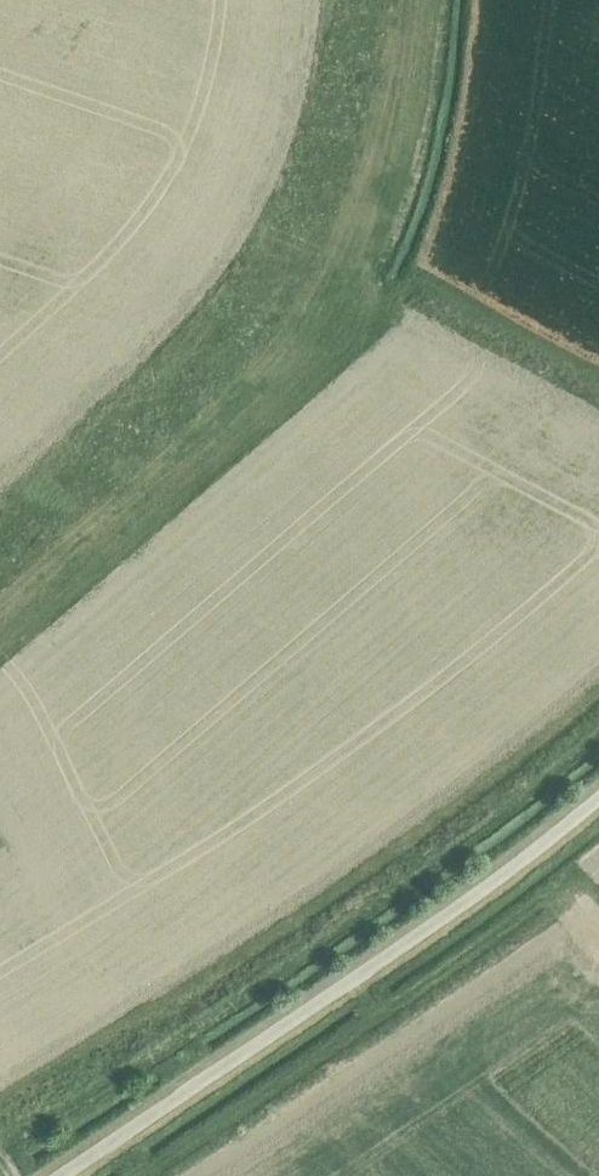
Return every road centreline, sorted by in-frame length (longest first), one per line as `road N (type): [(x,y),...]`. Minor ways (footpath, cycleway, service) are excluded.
road 1 (unclassified): [(61,1175),(488,886),(598,797)]

